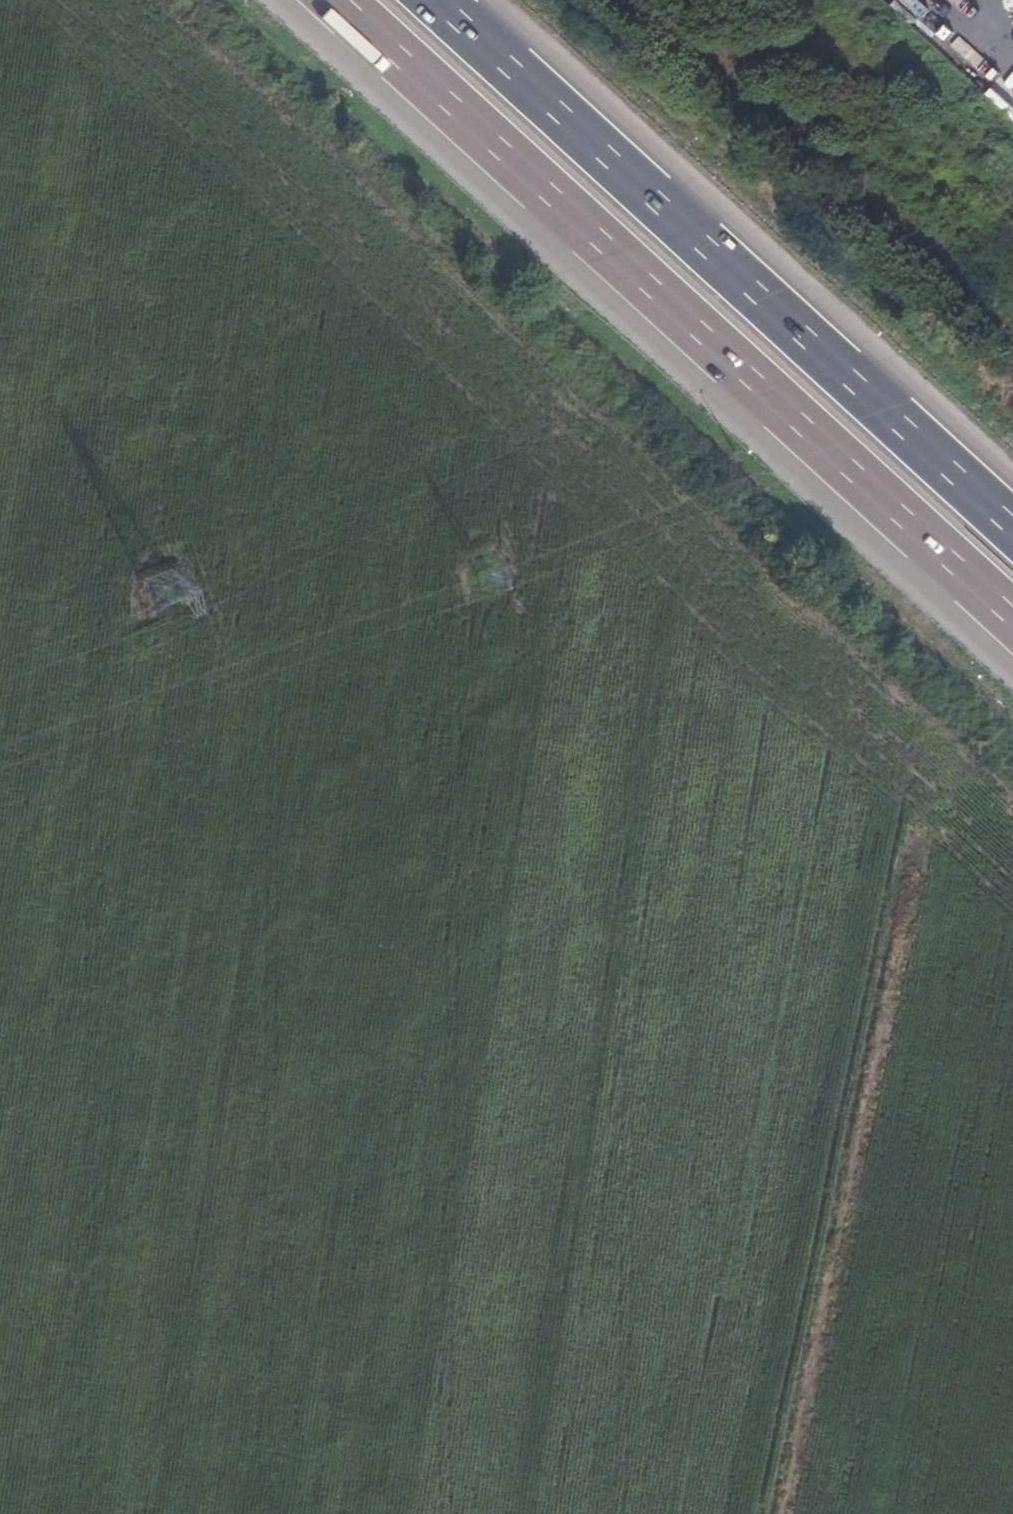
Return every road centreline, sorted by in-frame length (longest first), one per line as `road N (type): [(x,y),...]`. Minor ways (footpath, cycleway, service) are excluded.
road 1 (motorway): [(329,0),(1012,623)]
road 2 (motorway): [(1012,532),(426,0)]

